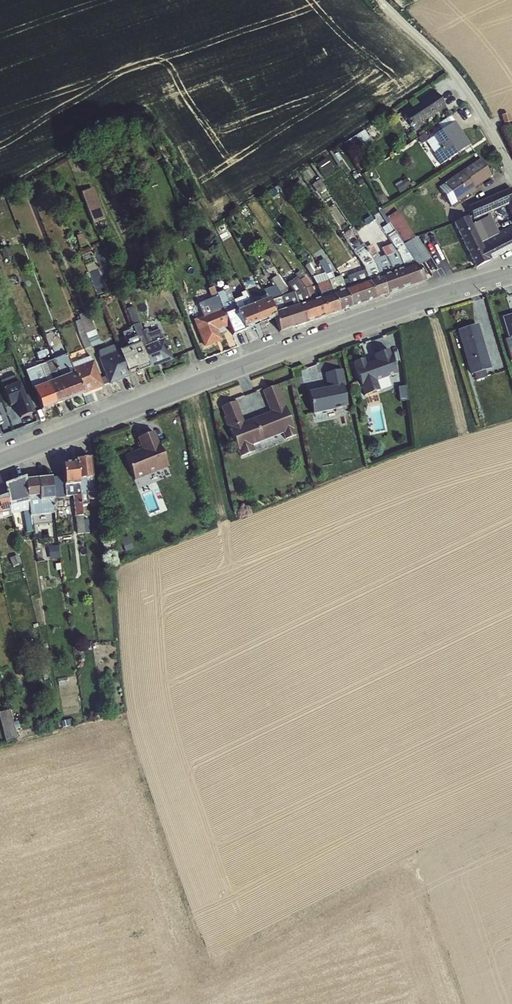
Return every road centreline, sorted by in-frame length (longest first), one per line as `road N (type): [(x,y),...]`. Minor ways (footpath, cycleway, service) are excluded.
road 1 (secondary): [(511,276),(347,328),(0,460)]
road 2 (unclassified): [(380,0),(461,83),(511,173)]

